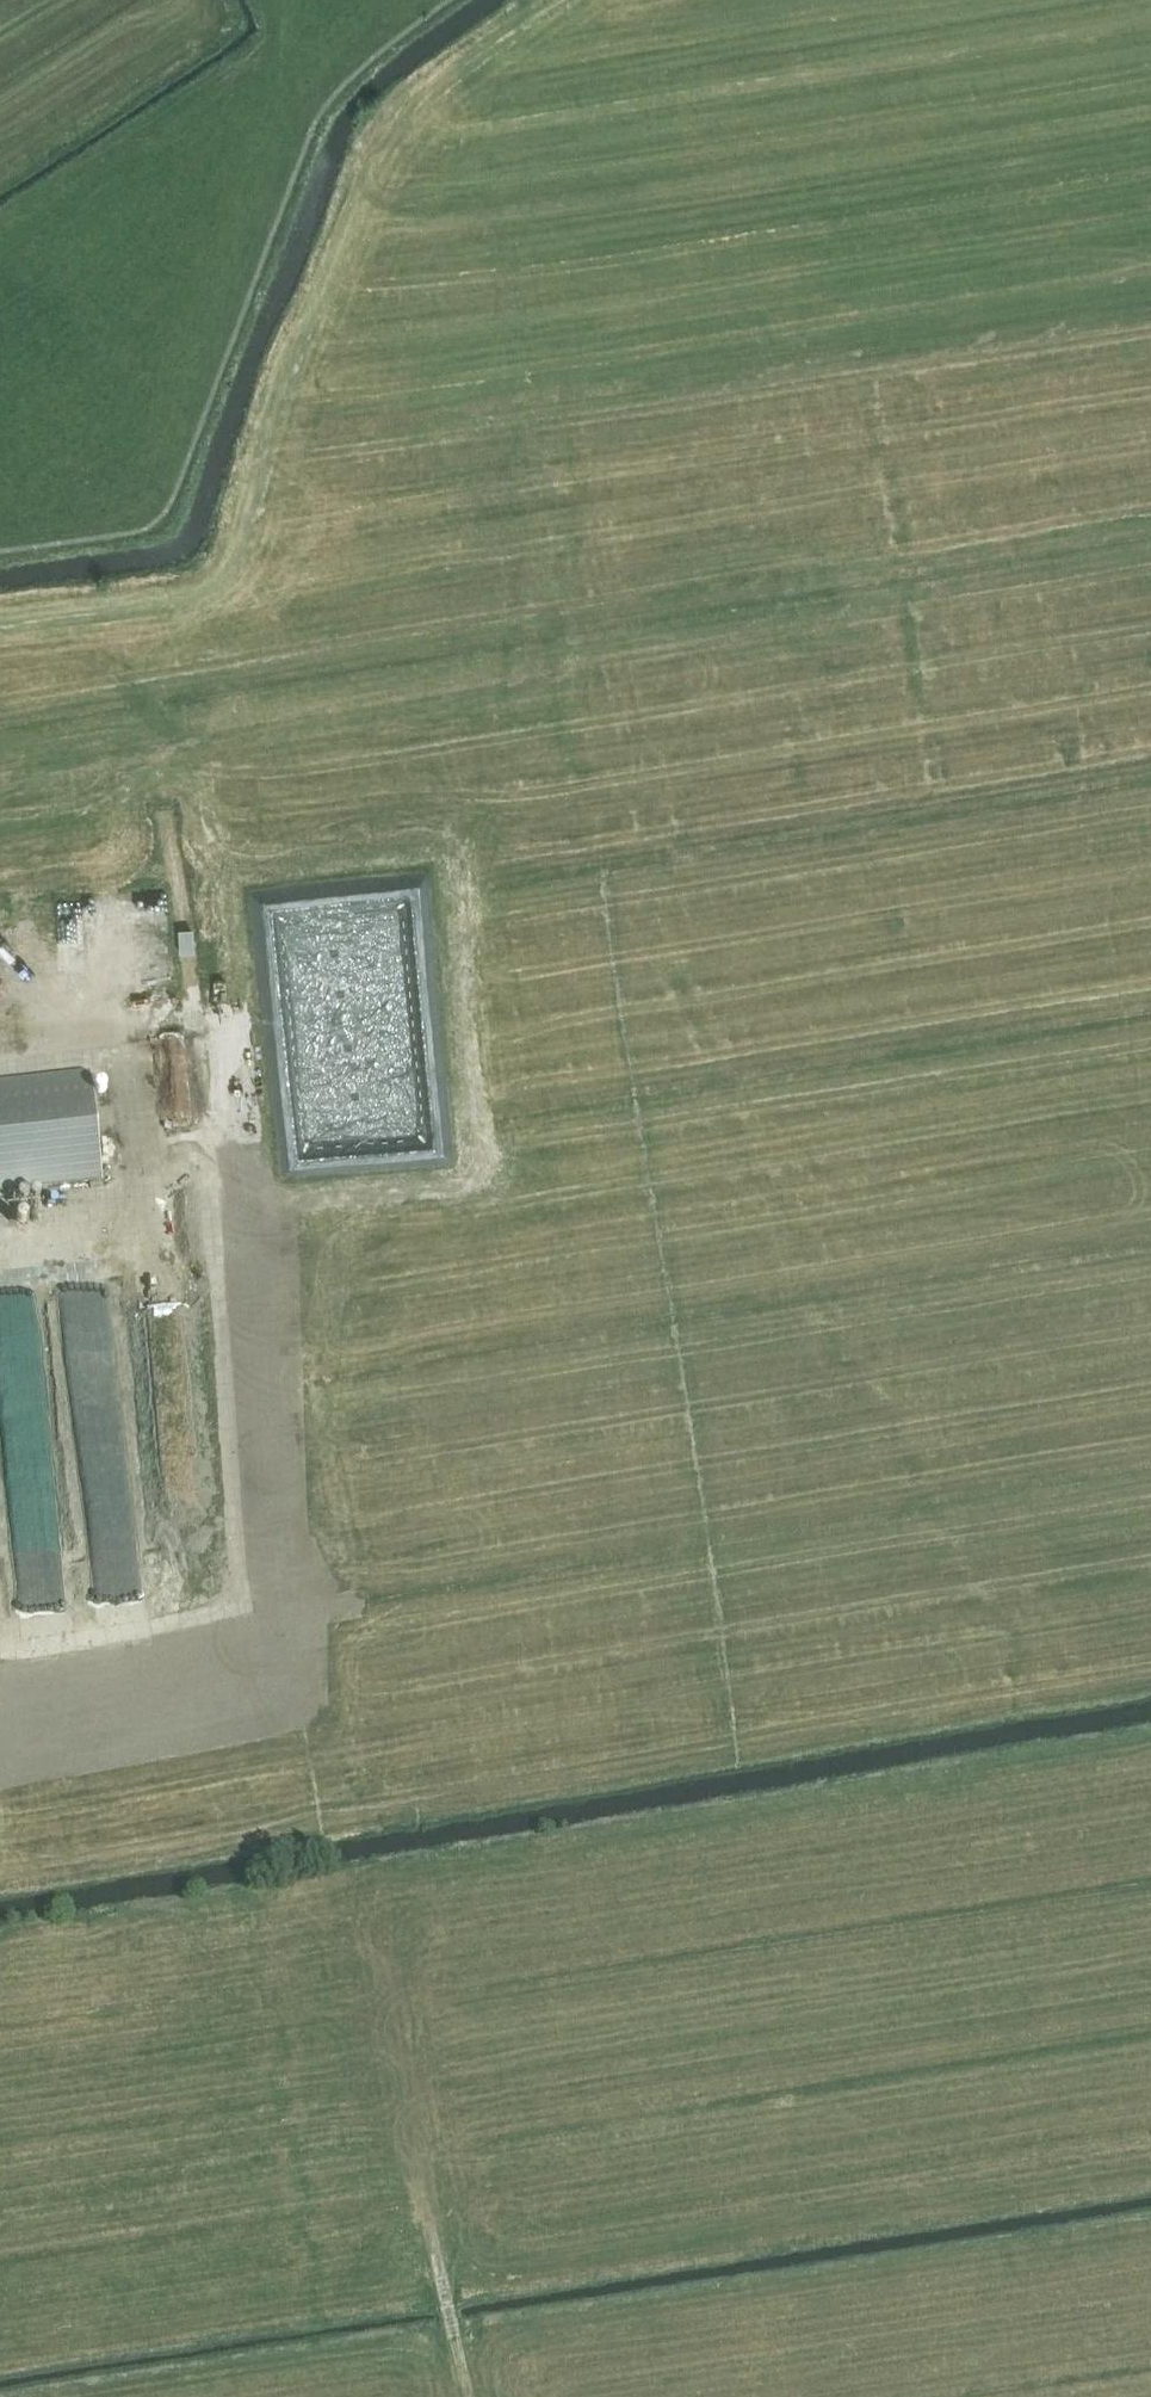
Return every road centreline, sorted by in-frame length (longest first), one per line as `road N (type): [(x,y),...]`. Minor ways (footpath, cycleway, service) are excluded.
road 1 (track): [(0,1650),(243,1606),(216,1277),(218,1201),(205,1141)]
road 2 (track): [(0,1075),(133,1062),(146,1192)]

